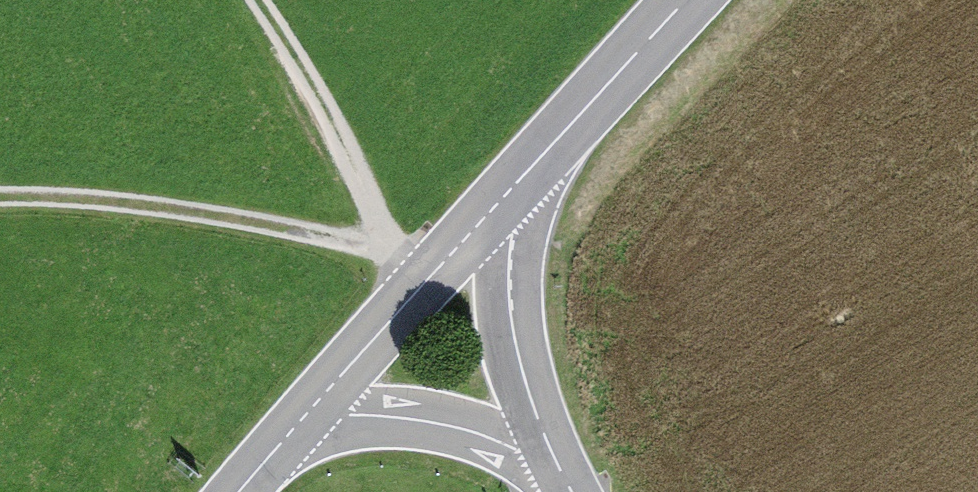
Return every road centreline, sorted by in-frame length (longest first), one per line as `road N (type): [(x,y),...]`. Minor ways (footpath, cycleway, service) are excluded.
road 1 (secondary): [(517,183),(303,419)]
road 2 (secondary): [(517,183),(511,314),(529,393),(558,465)]
road 3 (track): [(258,0),(357,170),(382,247)]
road 4 (secondary): [(558,465),(433,422),(303,419)]
road 5 (secondary): [(687,0),(517,183)]

